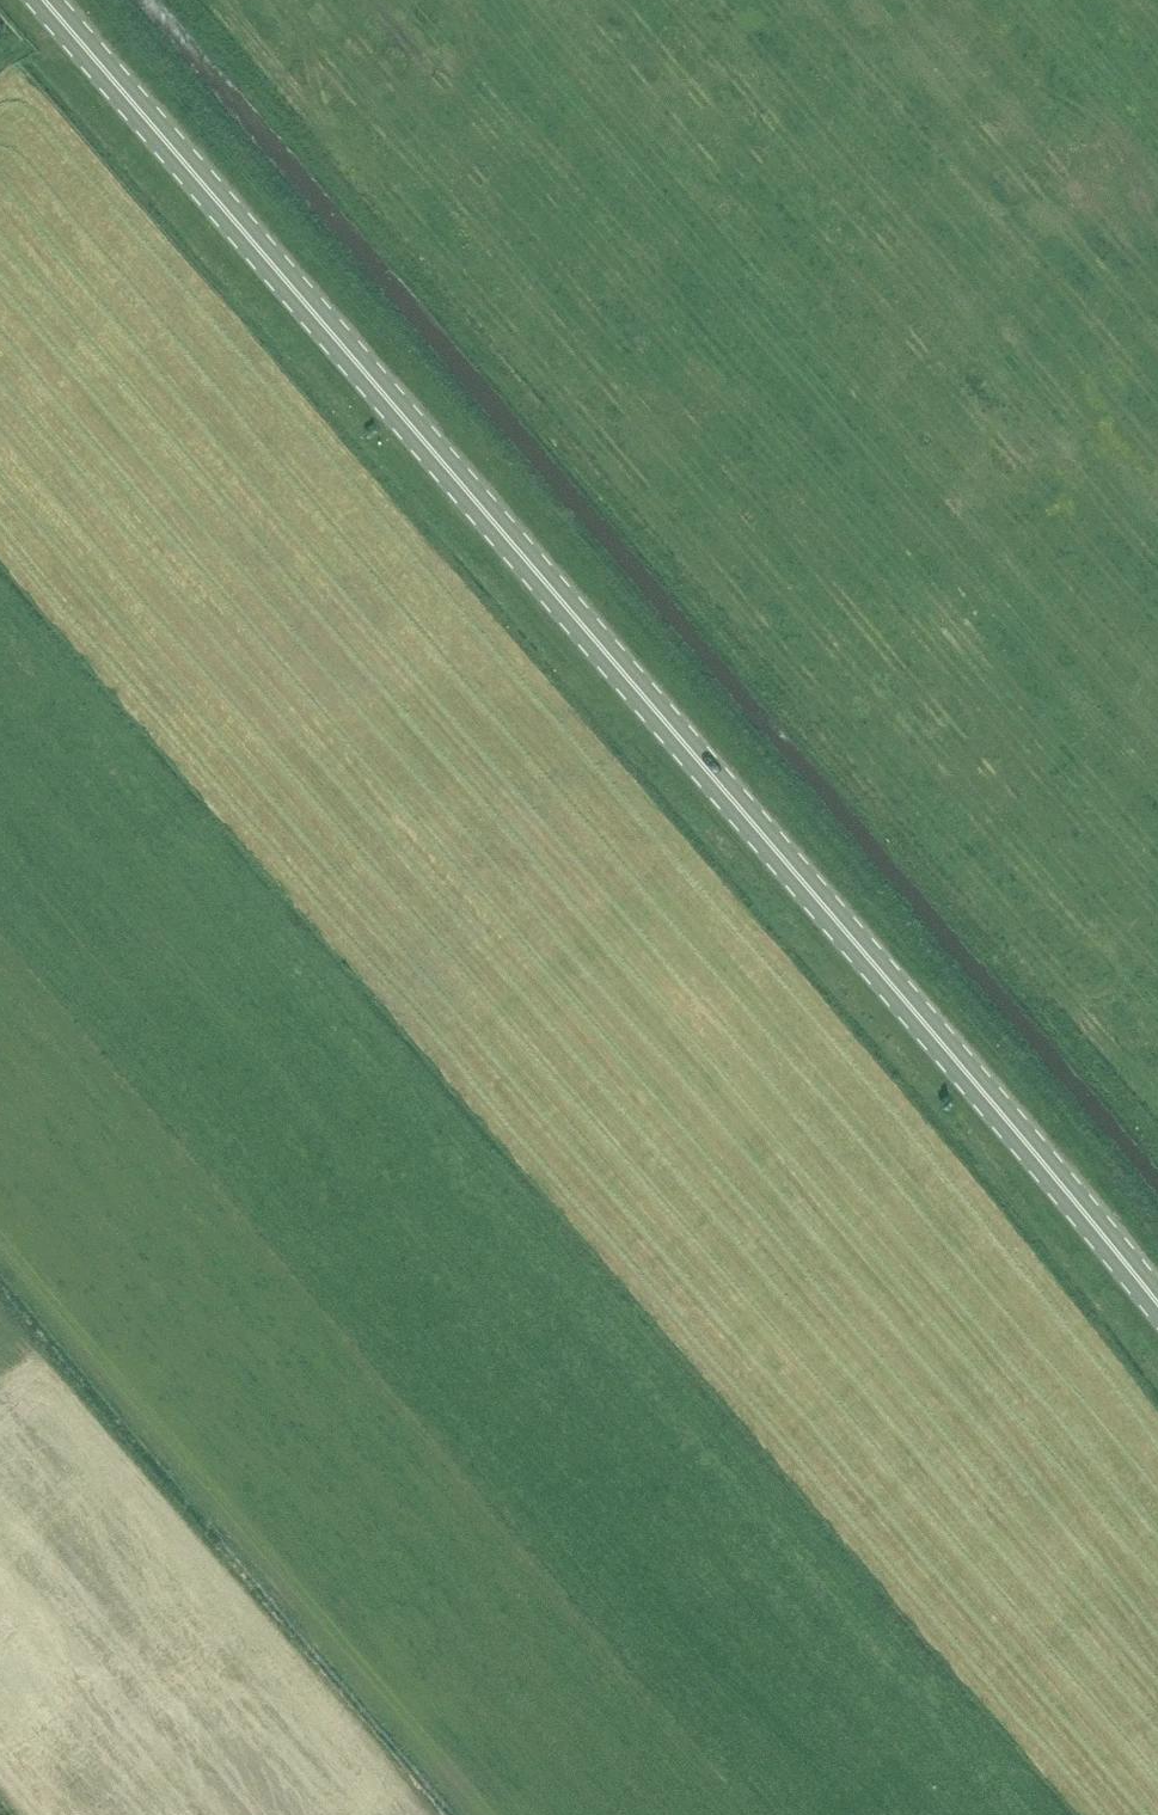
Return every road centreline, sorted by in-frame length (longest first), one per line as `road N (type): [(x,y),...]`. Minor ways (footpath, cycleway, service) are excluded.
road 1 (primary): [(1157,1300),(45,0)]

